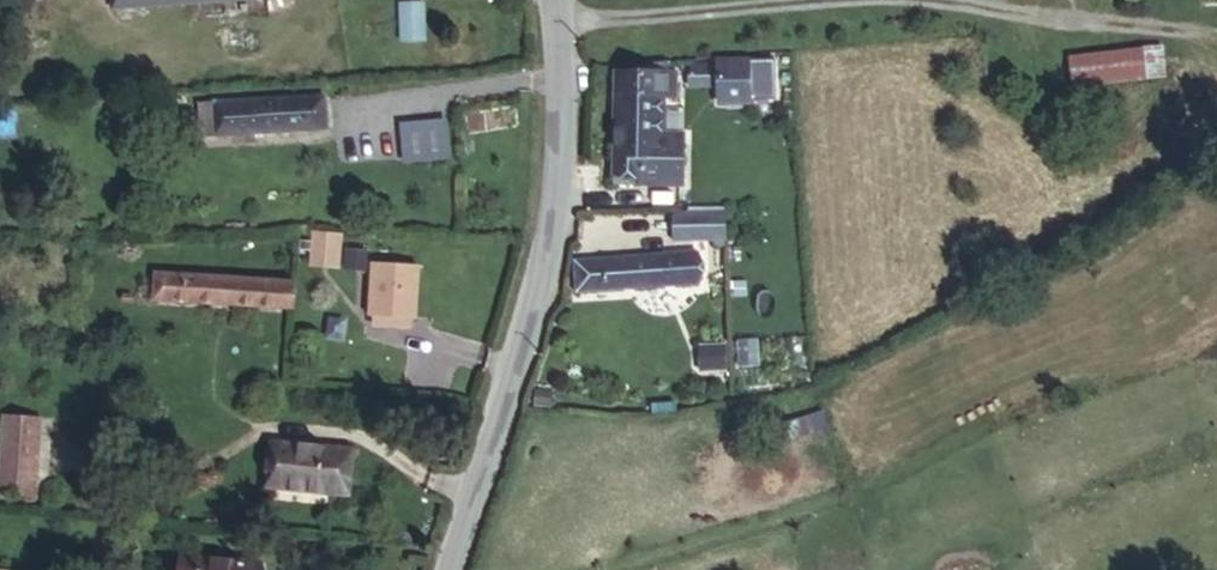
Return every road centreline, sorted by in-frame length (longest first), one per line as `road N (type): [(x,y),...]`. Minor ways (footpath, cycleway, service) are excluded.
road 1 (unclassified): [(448,569),(537,275),(559,154),(555,0)]

